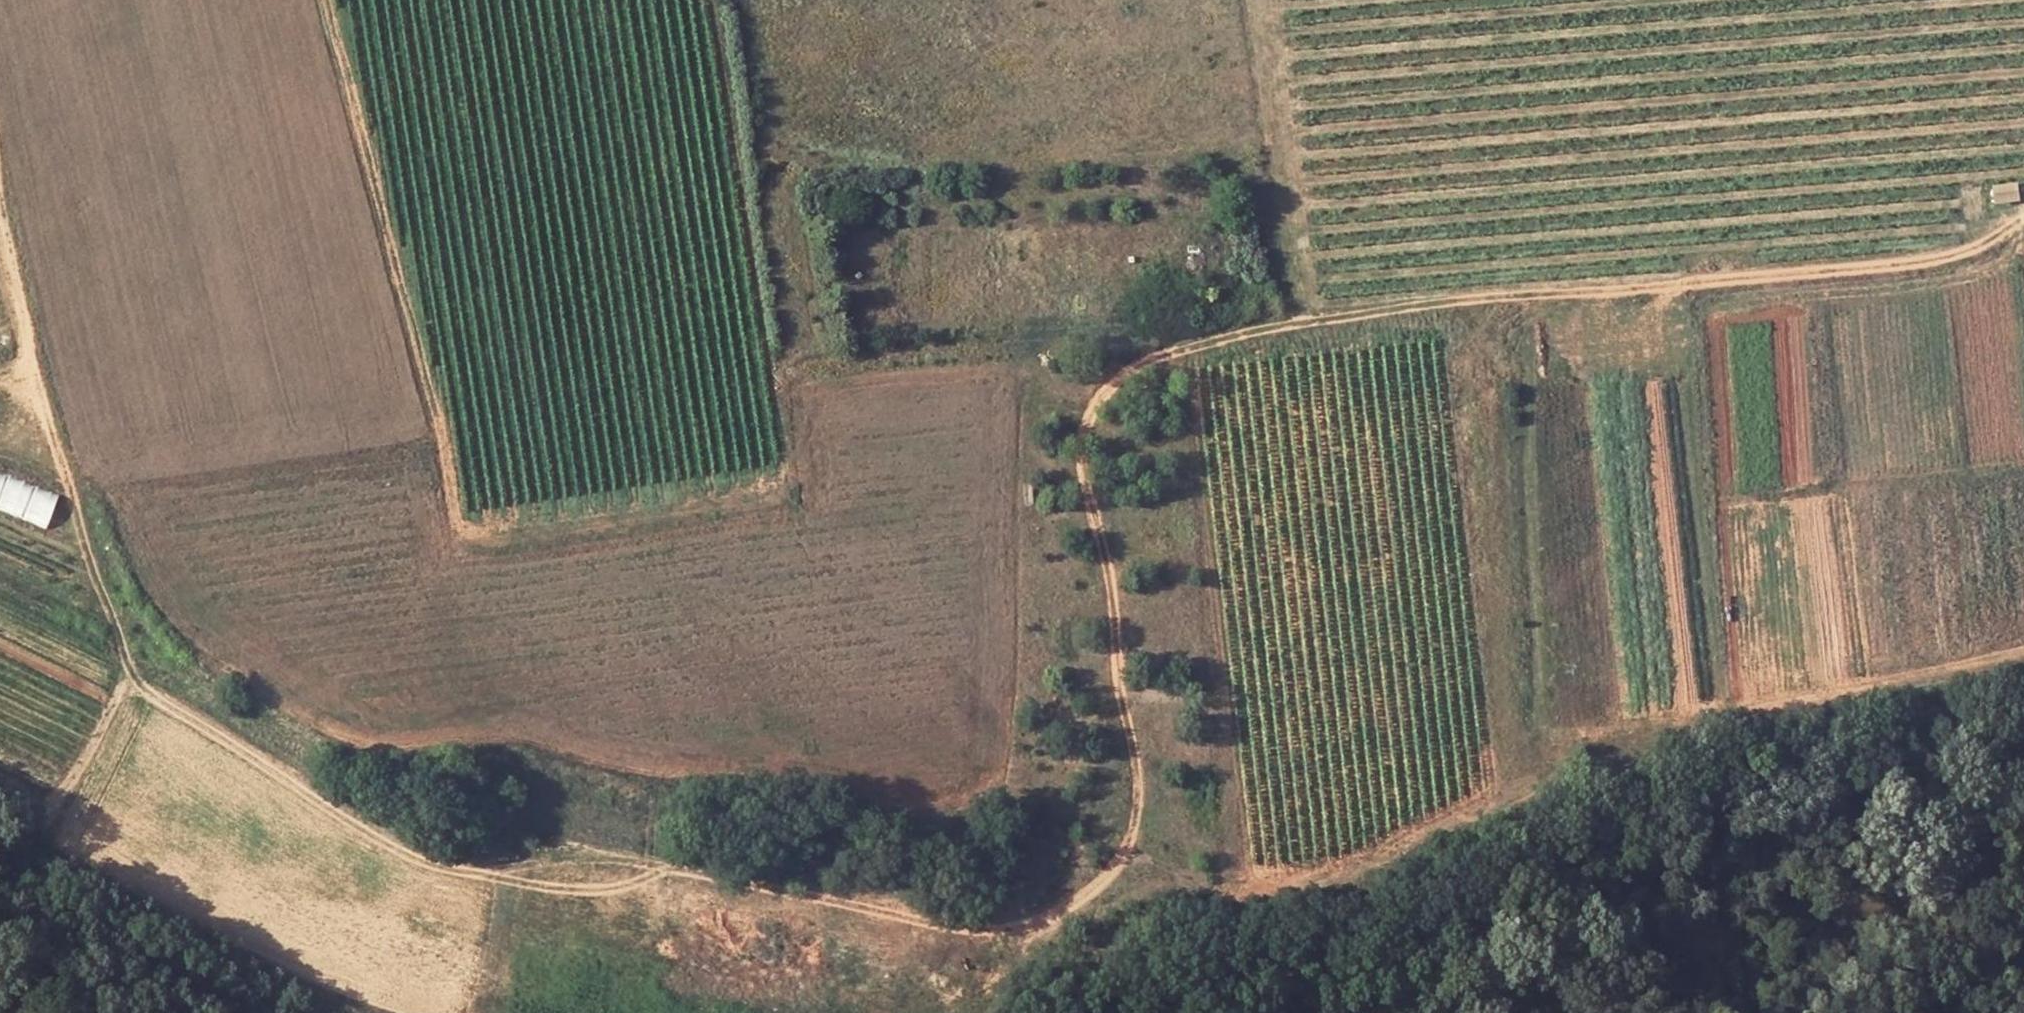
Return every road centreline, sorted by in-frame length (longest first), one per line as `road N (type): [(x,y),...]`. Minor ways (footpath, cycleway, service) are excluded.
road 1 (track): [(2023,218),(1968,252),(1422,305),(1258,330),(1146,361),(1098,396),(1079,475),(1107,559),(1138,805),(1119,870),(1074,904),(998,931),(626,862),(560,858),(486,872),(433,864),(311,798),(144,688),(127,667),(86,548),(25,346),(0,215)]
road 2 (track): [(486,872),(546,888),(615,890),(661,869)]

